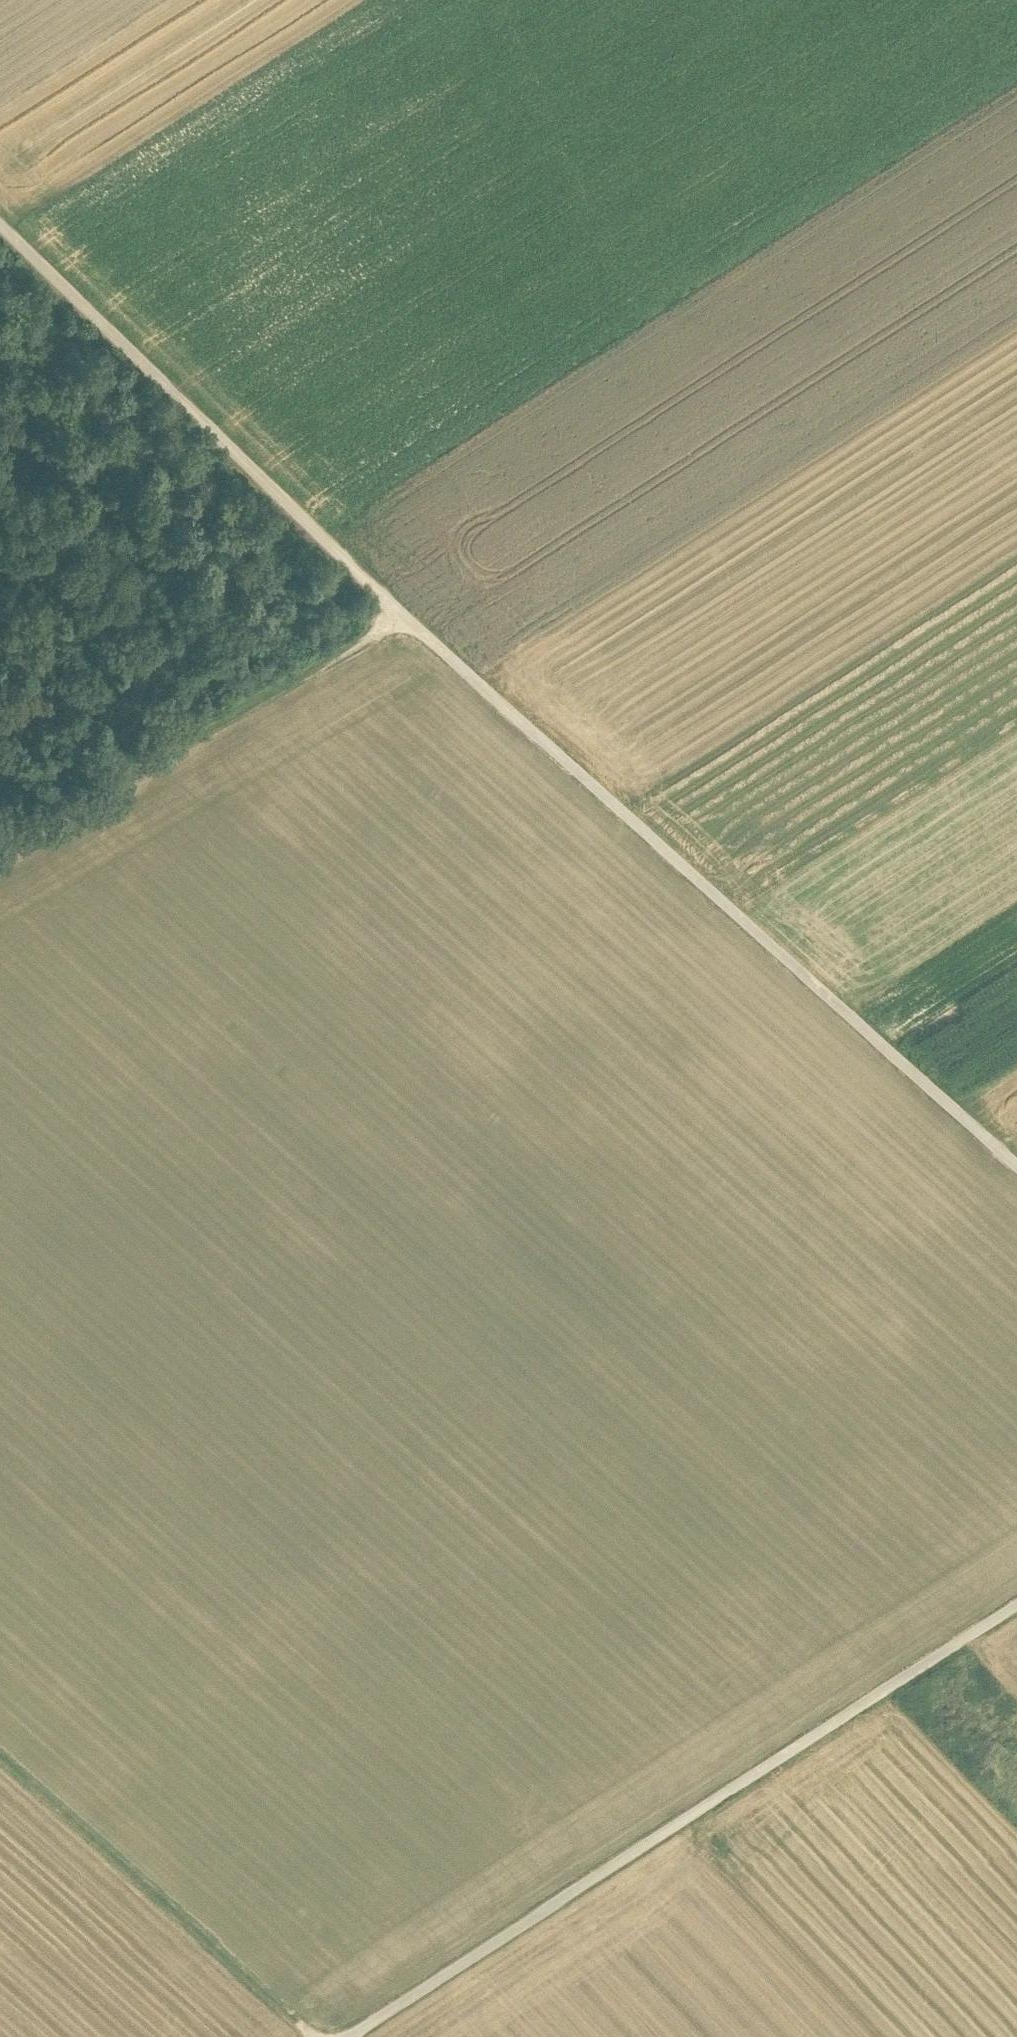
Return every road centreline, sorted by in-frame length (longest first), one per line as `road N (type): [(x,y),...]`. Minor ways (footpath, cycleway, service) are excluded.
road 1 (track): [(1016,1168),(407,619),(0,225)]
road 2 (track): [(348,2036),(1016,1606)]
road 3 (track): [(407,619),(0,851)]
road 4 (track): [(0,1755),(313,2036)]

